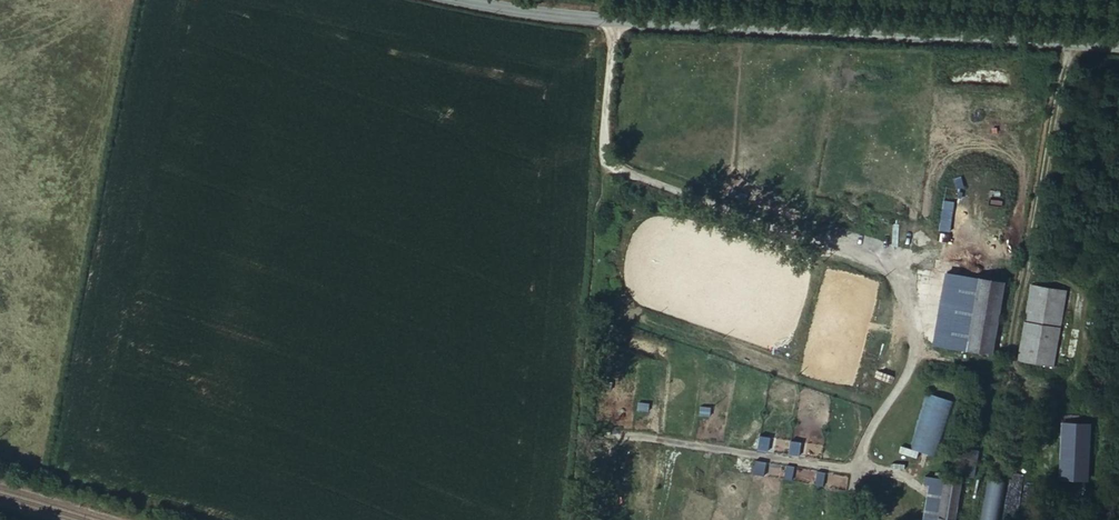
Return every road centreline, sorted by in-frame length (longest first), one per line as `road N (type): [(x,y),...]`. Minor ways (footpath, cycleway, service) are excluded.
road 1 (tertiary): [(1118,49),(614,24),(449,0)]
road 2 (track): [(603,155),(617,172),(893,272),(910,296),(916,344),(856,461),(847,519)]
road 3 (track): [(603,155),(614,24)]

